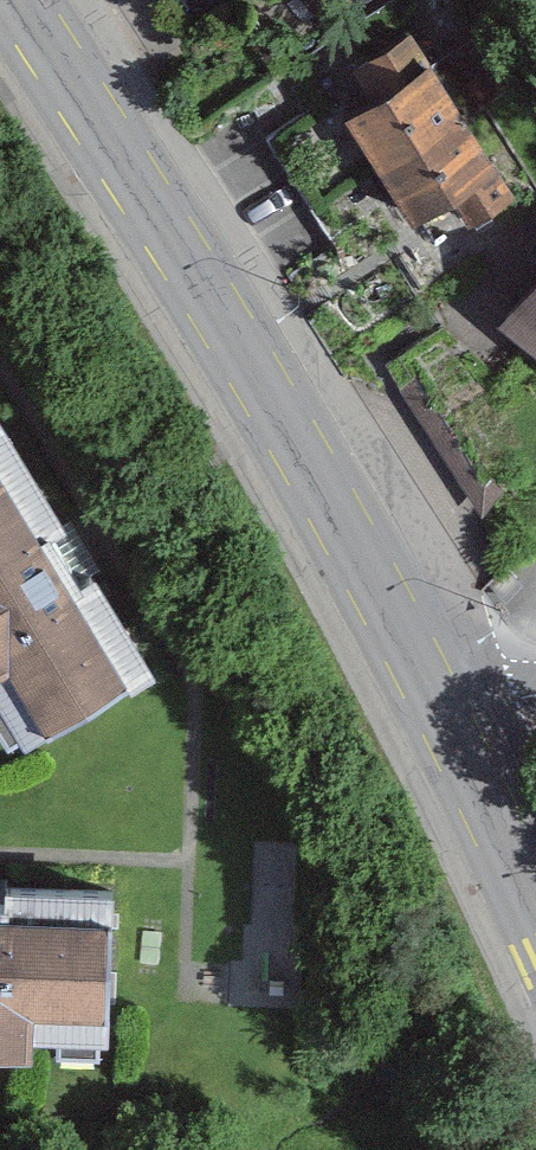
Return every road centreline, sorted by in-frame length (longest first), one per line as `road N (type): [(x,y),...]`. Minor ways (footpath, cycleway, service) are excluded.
road 1 (secondary): [(17,0),(234,337),(442,708)]
road 2 (secondary): [(442,708),(535,914)]

